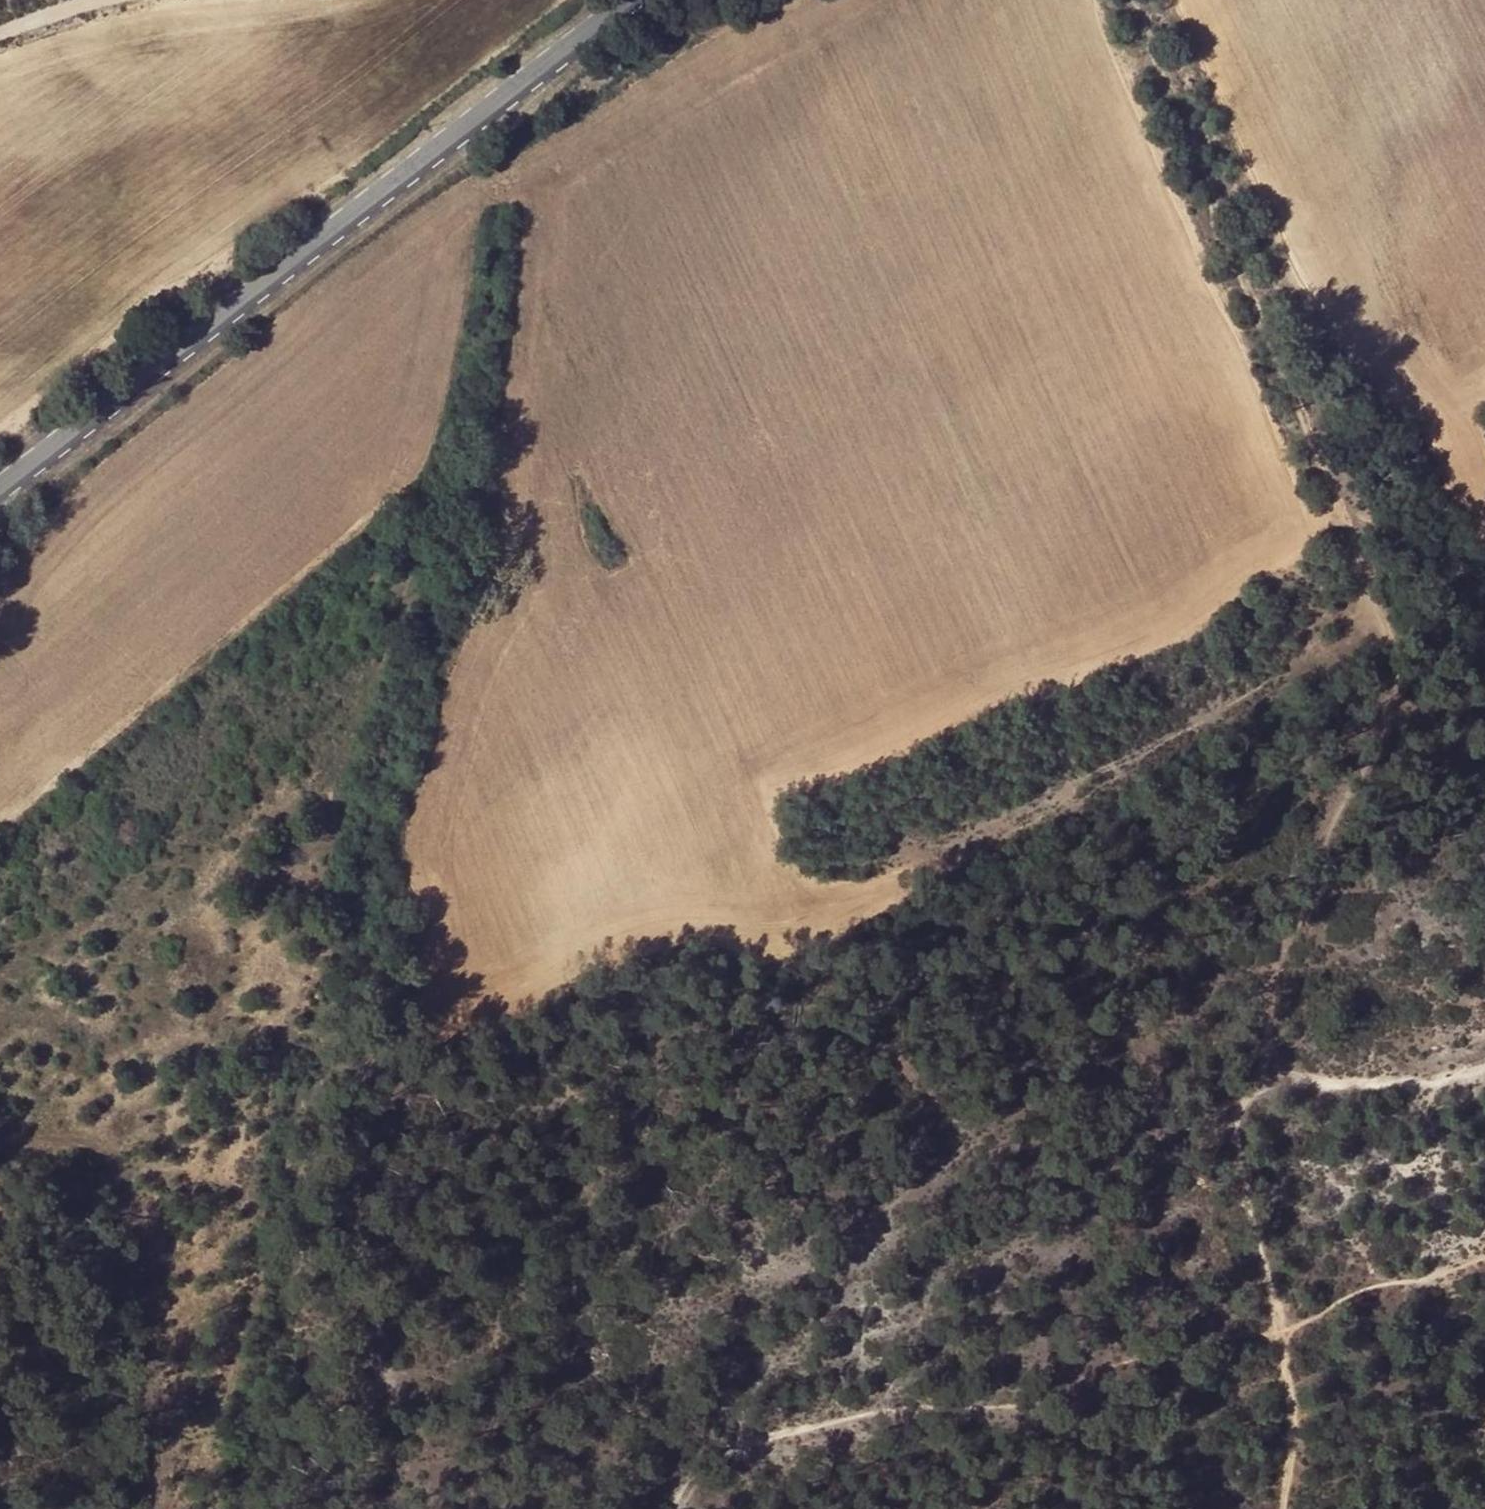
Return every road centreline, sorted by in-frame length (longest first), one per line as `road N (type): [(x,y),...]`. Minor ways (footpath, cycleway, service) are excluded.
road 1 (tertiary): [(636,0),(0,493)]

